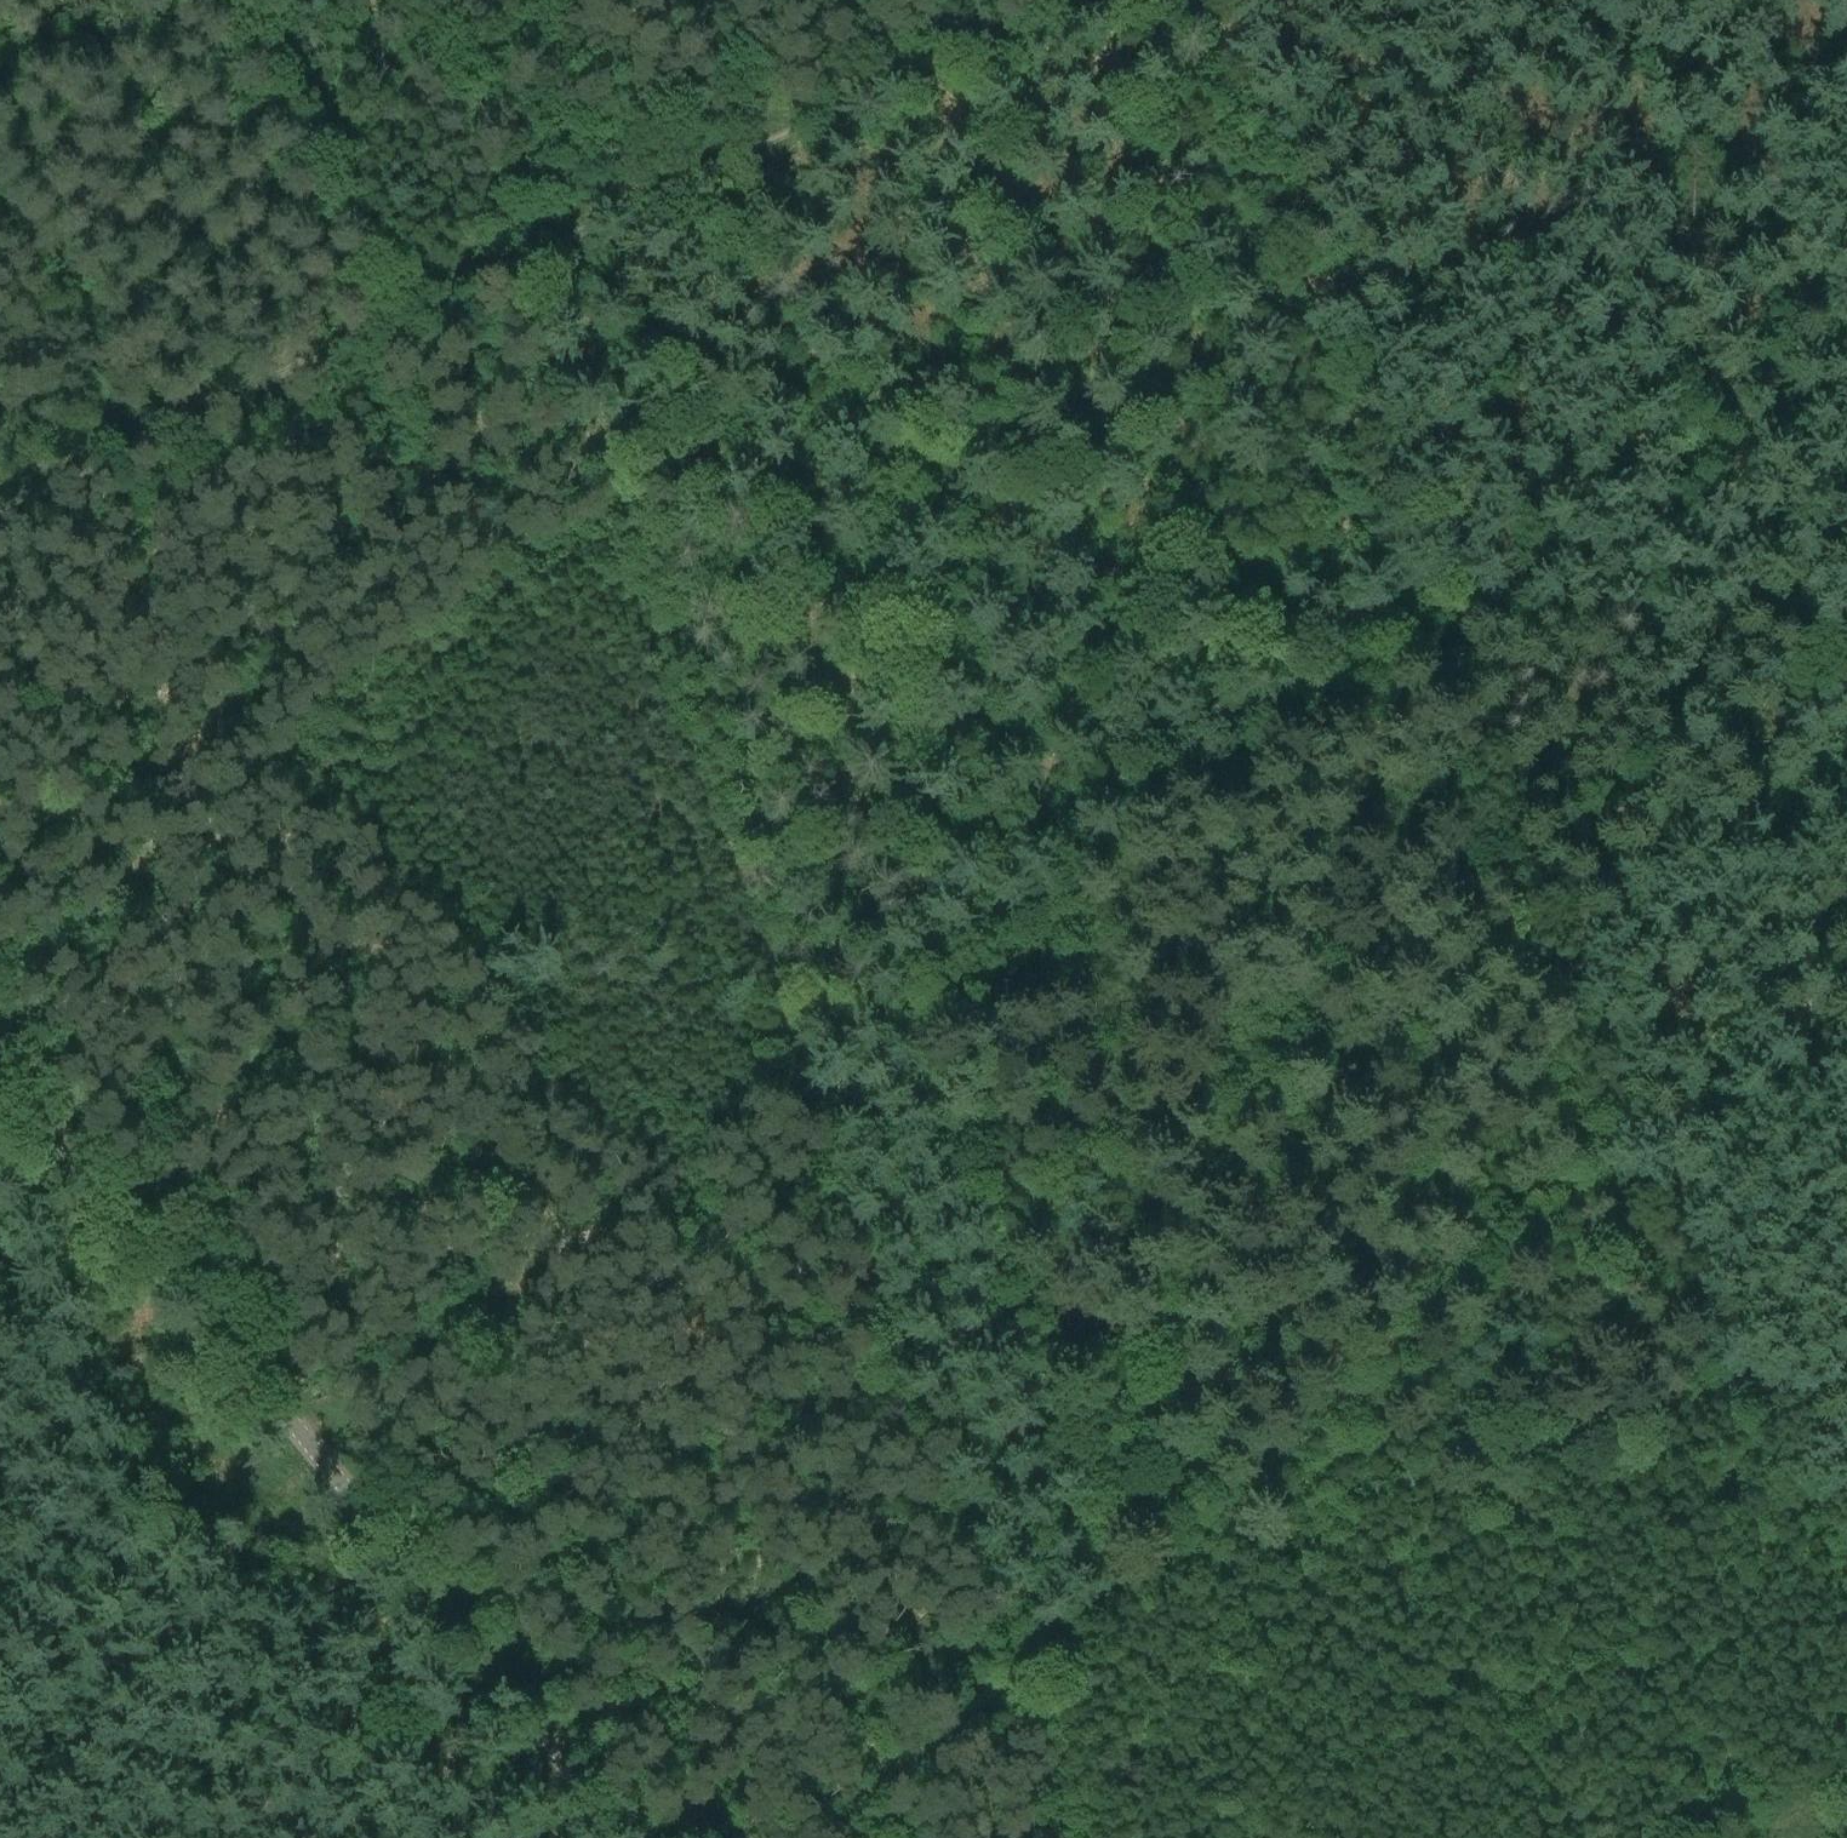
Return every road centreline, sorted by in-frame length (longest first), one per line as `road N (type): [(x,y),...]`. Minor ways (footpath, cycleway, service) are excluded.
road 1 (track): [(0,518),(1087,0)]
road 2 (tertiary): [(620,1837),(0,1091)]

